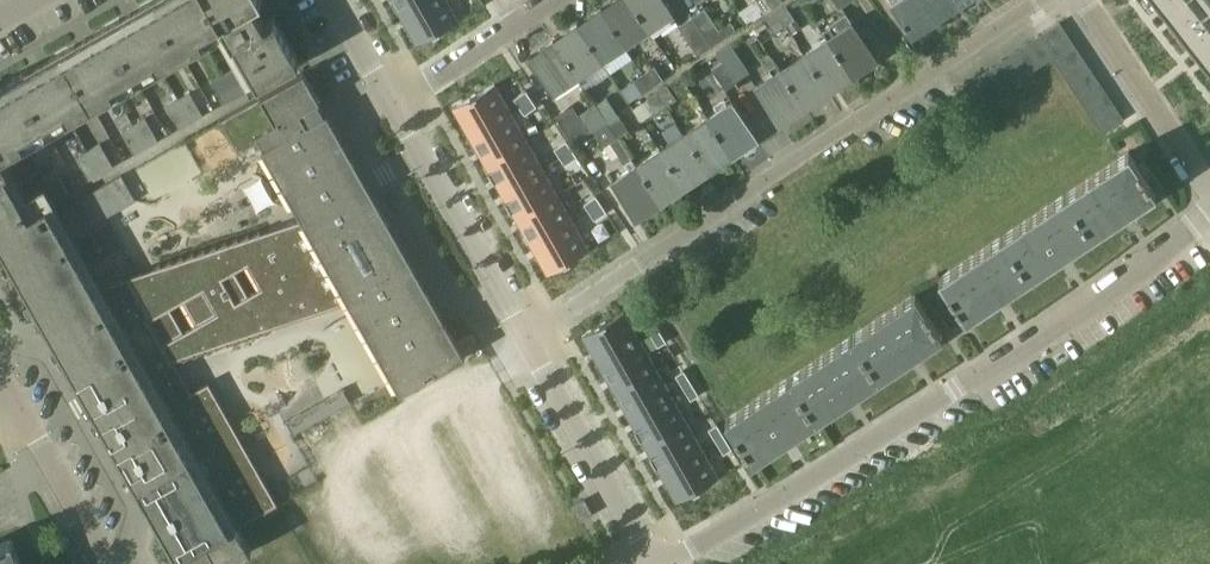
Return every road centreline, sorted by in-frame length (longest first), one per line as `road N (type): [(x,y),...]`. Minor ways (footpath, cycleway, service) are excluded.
road 1 (residential): [(665,563),(1097,303),(1209,219)]
road 2 (residential): [(523,334),(1036,0)]
road 3 (residential): [(523,334),(389,100)]
road 4 (residential): [(650,563),(523,334)]
road 5 (residential): [(1209,198),(1082,0)]
road 6 (residential): [(544,0),(389,100)]
road 7 (residential): [(114,563),(23,414)]

